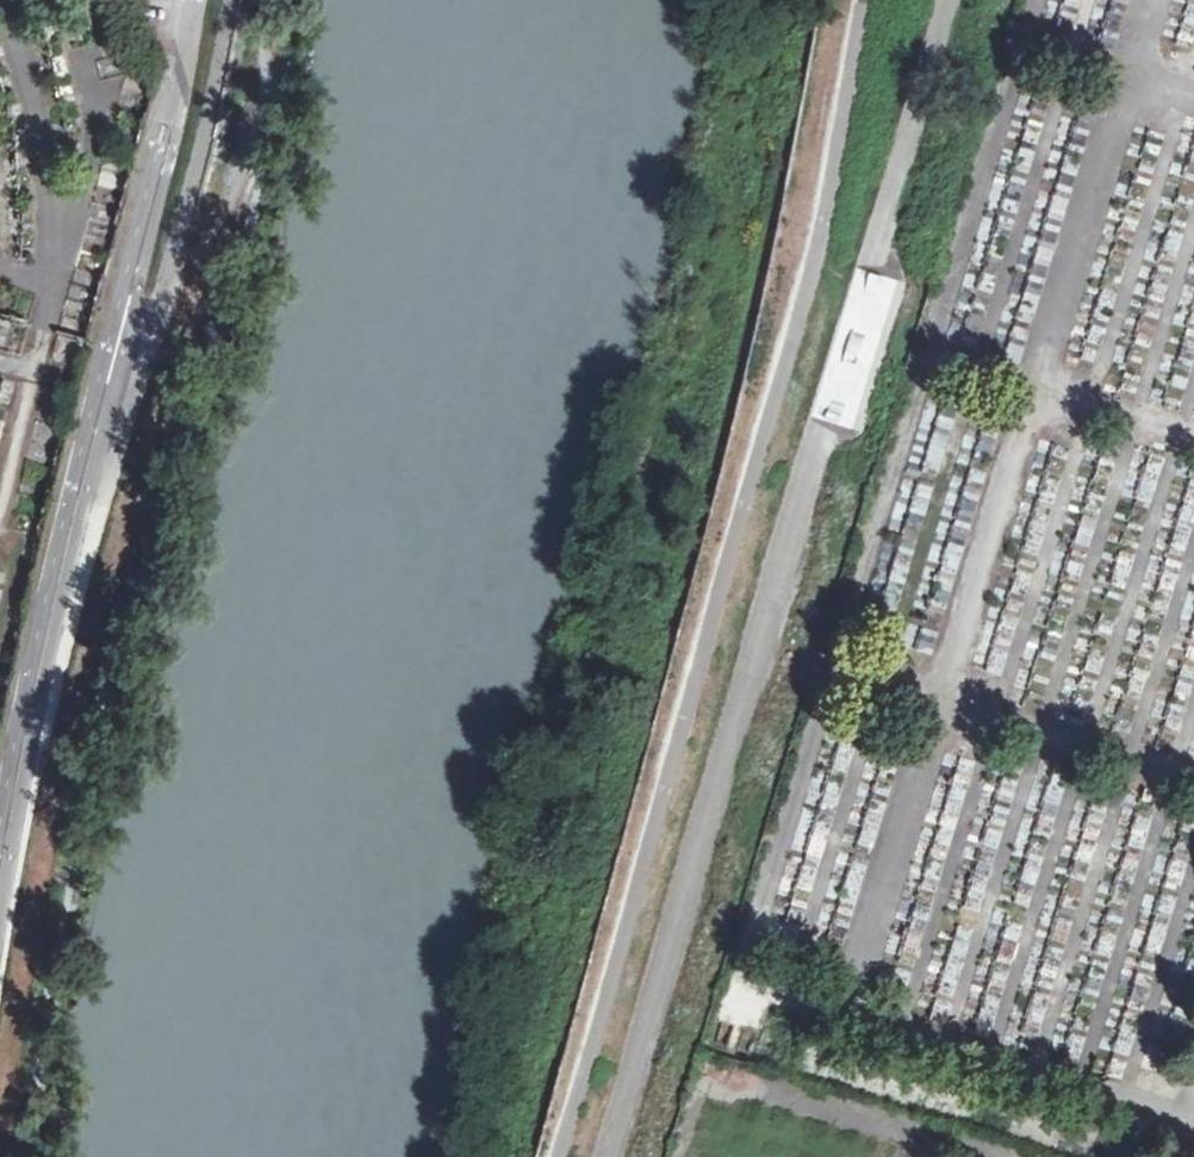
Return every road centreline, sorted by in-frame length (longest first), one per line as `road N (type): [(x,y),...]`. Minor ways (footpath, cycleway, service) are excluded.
road 1 (unclassified): [(823,434),(608,1156)]
road 2 (unclassified): [(949,0),(871,262)]

